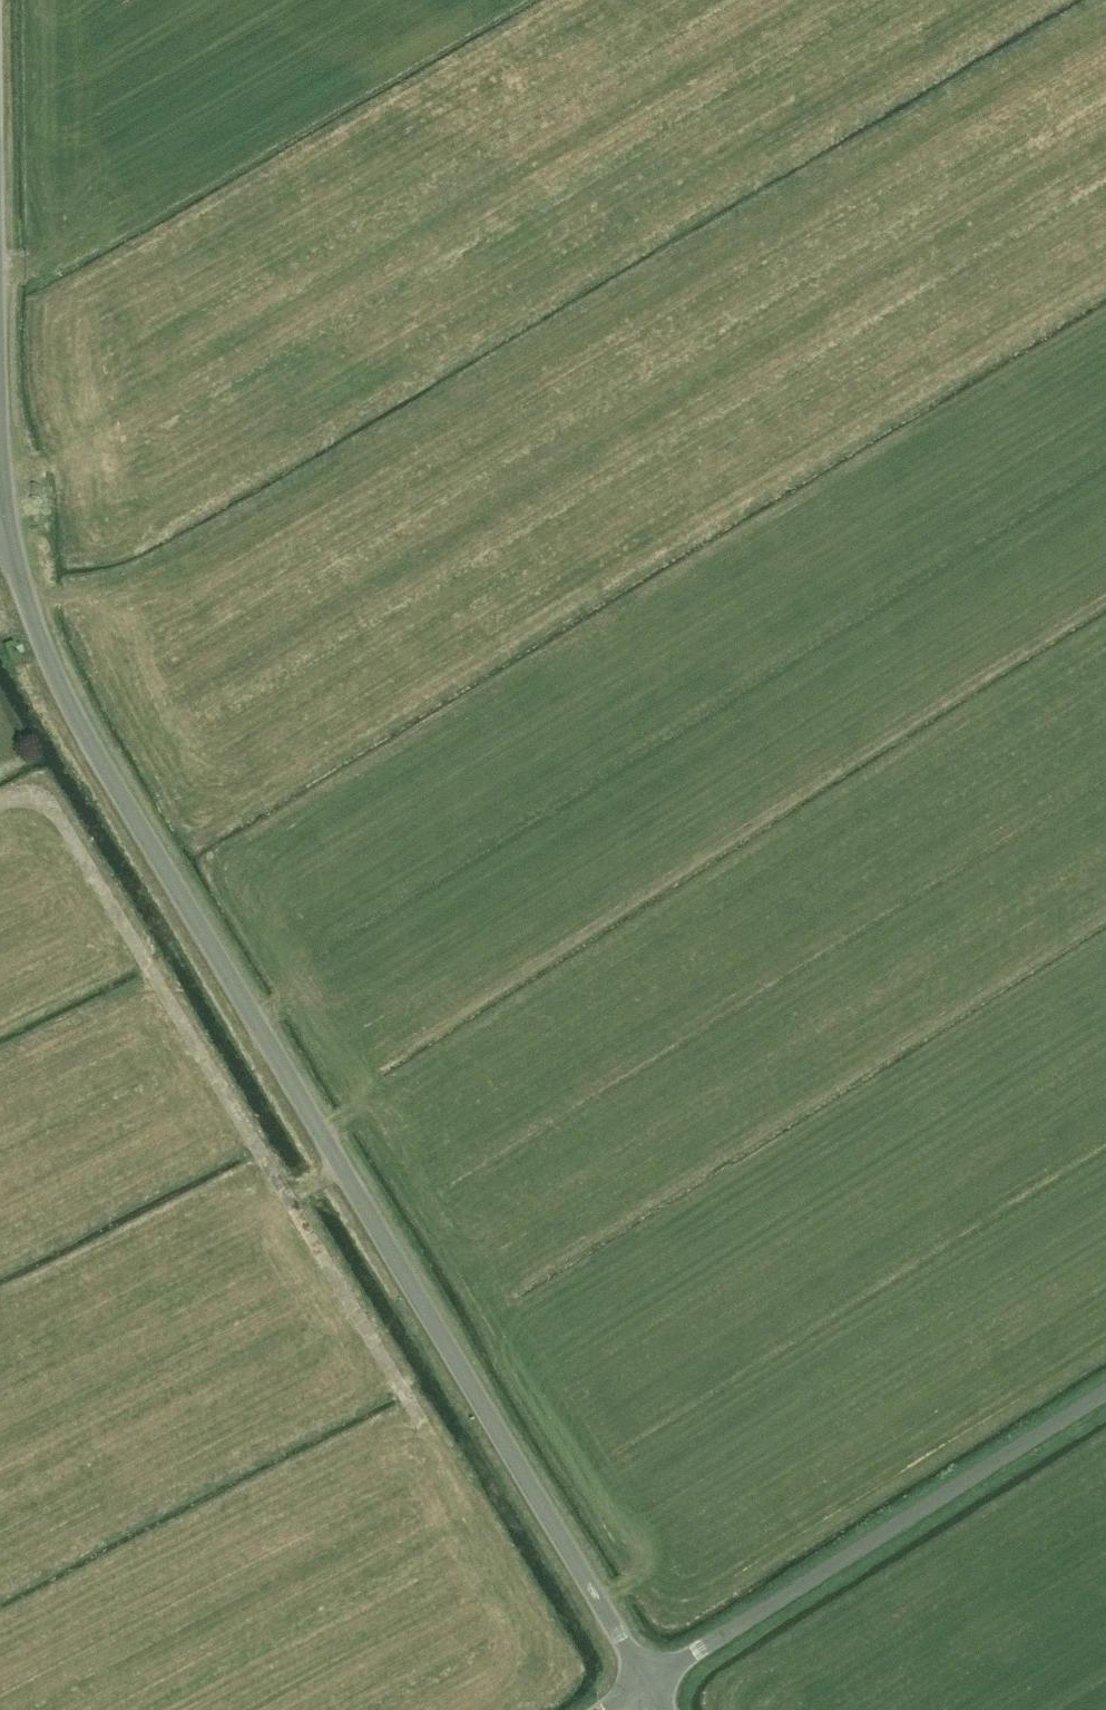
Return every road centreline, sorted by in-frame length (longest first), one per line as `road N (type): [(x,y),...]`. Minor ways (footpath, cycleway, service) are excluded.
road 1 (unclassified): [(653,1675),(155,876),(32,654),(0,497)]
road 2 (unclassified): [(653,1675),(1105,1397)]

